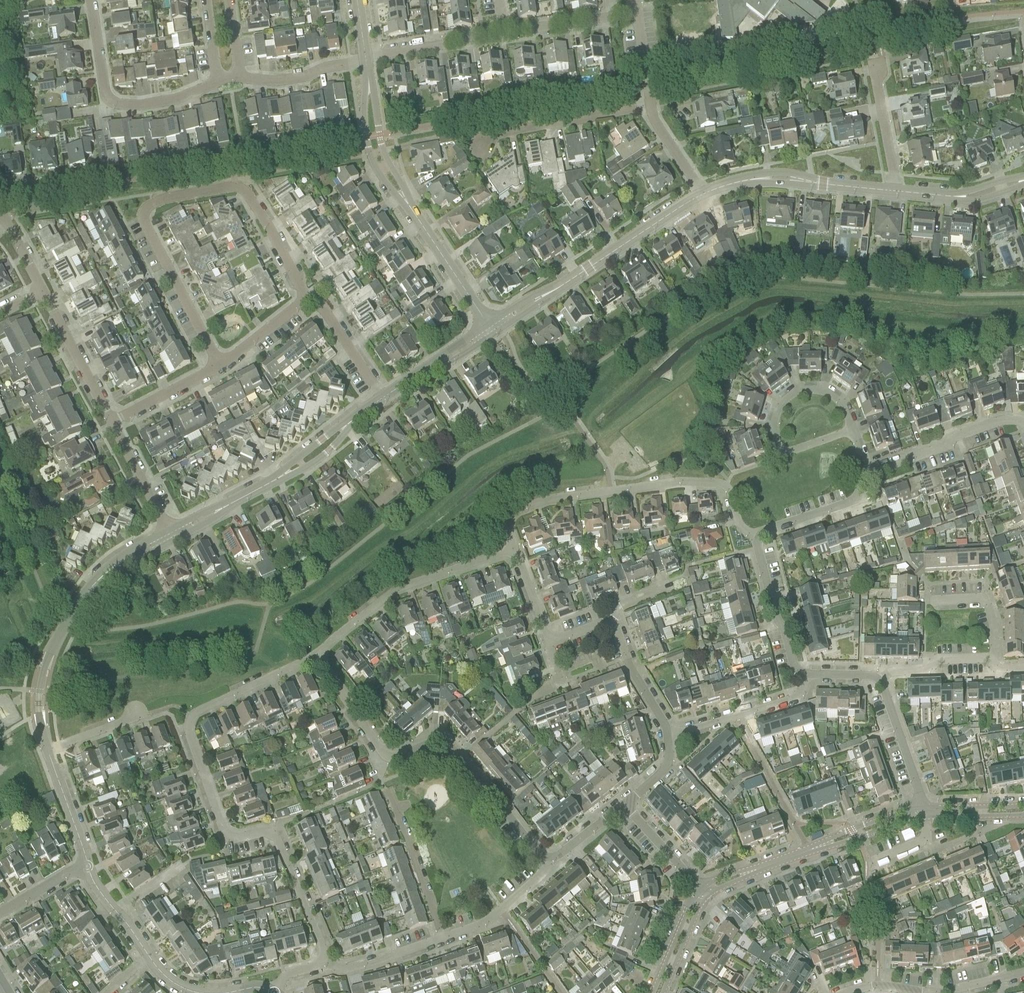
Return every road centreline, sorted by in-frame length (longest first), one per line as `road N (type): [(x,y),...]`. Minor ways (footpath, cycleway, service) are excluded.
road 1 (residential): [(320,959),(278,833),(227,835),(190,721),(317,654)]
road 2 (residential): [(218,366),(146,226),(146,210),(166,198),(242,189),(304,300)]
road 3 (residential): [(317,654),(381,753),(451,747),(546,858)]
road 4 (residential): [(517,545),(512,509),(678,482),(725,485),(740,527),(753,535)]
road 5 (residential): [(703,894),(923,809)]
road 6 (residential): [(317,654),(394,591),(517,545)]
road 7 (residential): [(216,81),(156,104),(110,101),(91,0)]
road 8 (residential): [(41,680),(94,583),(170,535)]
road 9 (residential): [(844,992),(877,986),(946,992),(1023,973)]
road 10 (residential): [(482,146),(504,131),(649,105)]
road 11 (residential): [(562,285),(704,194)]
road 12 (residential): [(867,473),(1000,420),(1023,424)]
road 13 (residential): [(668,736),(800,696),(808,675)]
road 14 (residential): [(442,939),(389,791)]
road 15 (residential): [(808,675),(795,669),(753,535)]
road 16 (residential): [(851,430),(841,402),(821,390),(797,390),(779,404),(774,425),(783,453)]
road 17 (residential): [(110,422),(42,290)]
road 18 (residential): [(368,79),(370,159),(413,212)]
road 19 (residential): [(753,535),(862,498),(856,478),(867,473)]
road 20 (residential): [(413,212),(384,153),(368,79)]
road 21 (residential): [(413,212),(492,329)]
road 22 (residential): [(365,59),(503,35)]
road 23 (residential): [(442,939),(502,912),(544,874),(546,858)]
road 24 (residential): [(923,809),(878,680)]
road 25 (residential): [(320,959),(338,971),(442,939)]
road 26 (residential): [(897,191),(876,86),(882,65)]
road 27 (residential): [(304,300),(322,307),(384,397)]
road 28 (residential): [(170,535),(110,422)]
road 29 (residential): [(365,59),(277,83),(242,78)]
road 30 (residential): [(668,736),(610,625)]
road 31 (residential): [(110,422),(218,366)]
road 32 (residential): [(83,866),(47,750)]
road 33 (residential): [(878,680),(935,660),(994,659)]

